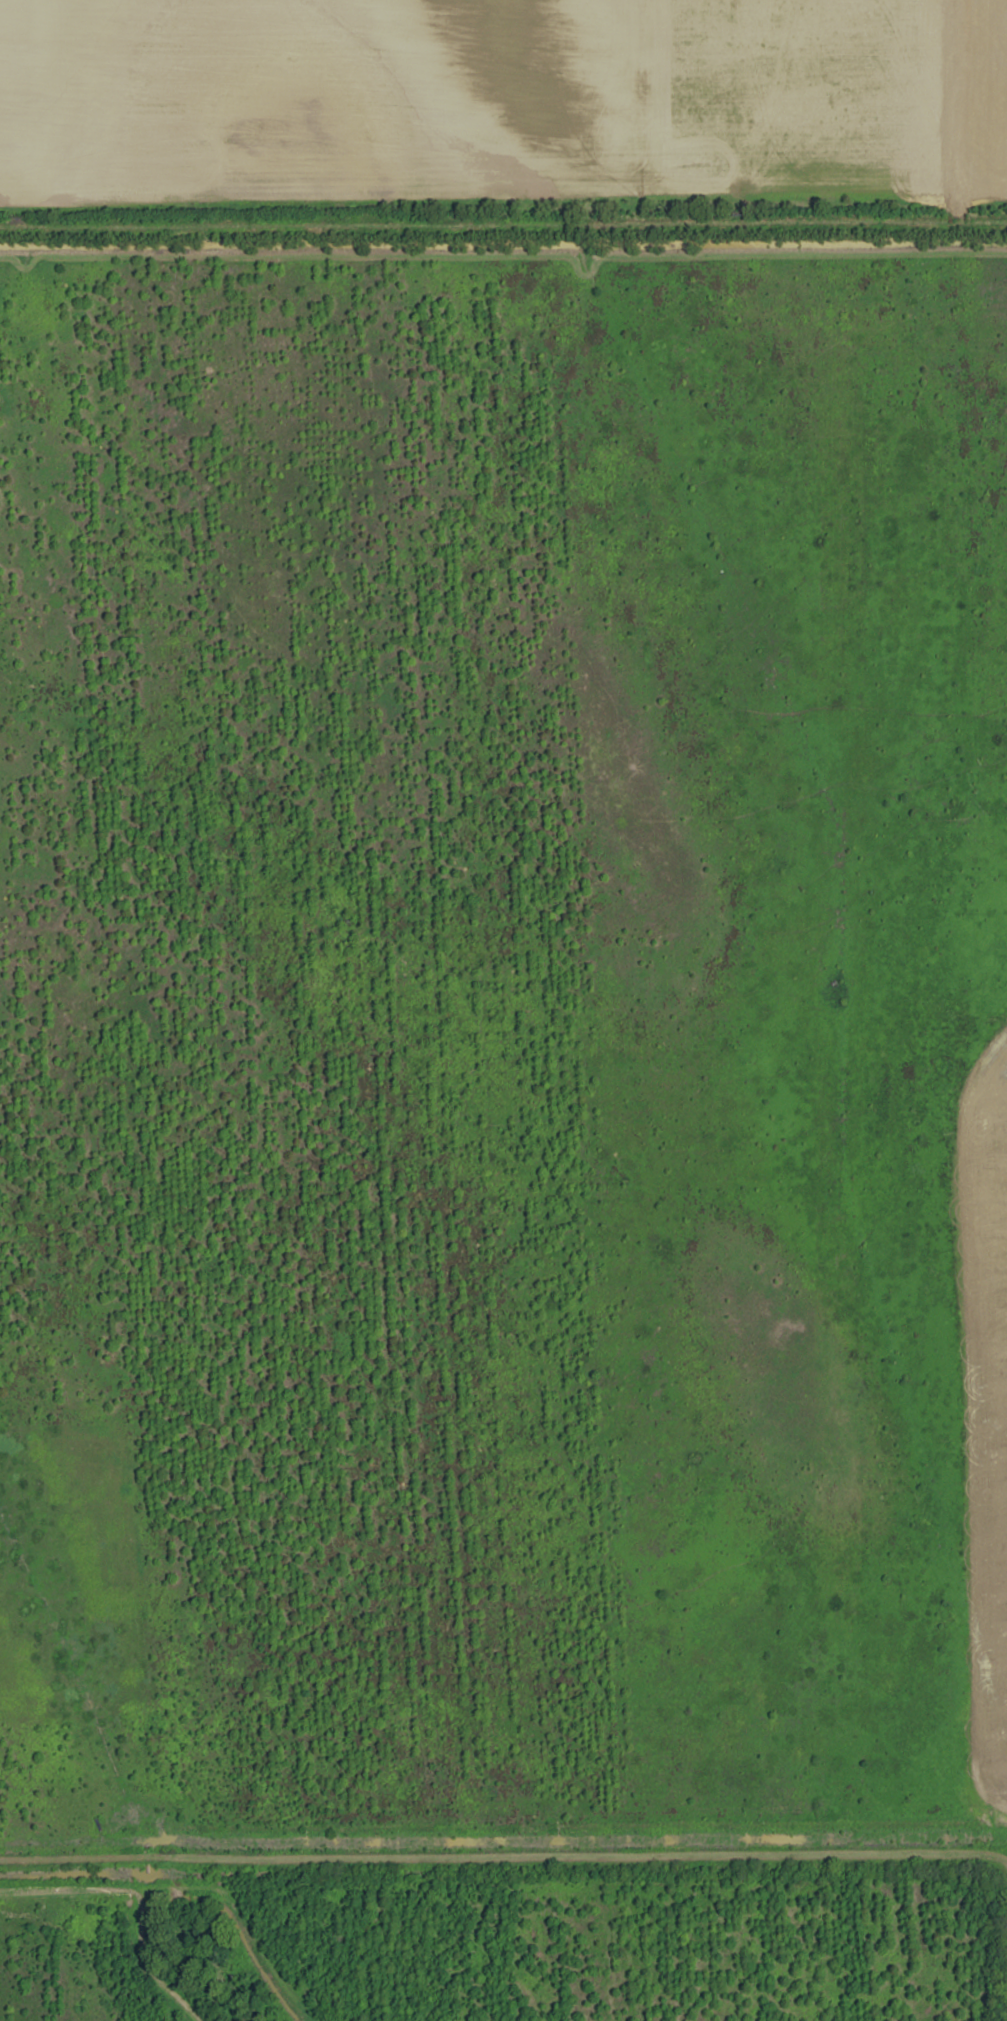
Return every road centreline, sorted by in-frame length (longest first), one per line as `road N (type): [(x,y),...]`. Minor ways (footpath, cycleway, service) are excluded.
road 1 (track): [(1006,1905),(0,1906)]

